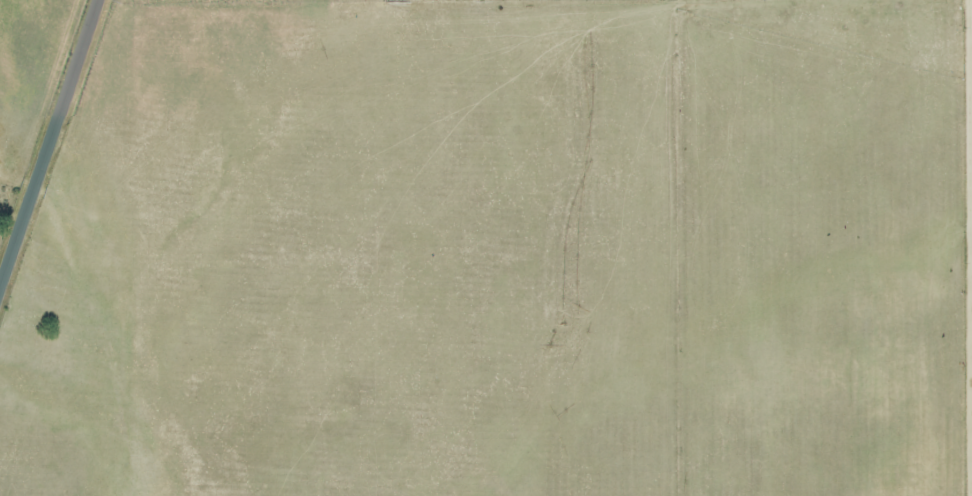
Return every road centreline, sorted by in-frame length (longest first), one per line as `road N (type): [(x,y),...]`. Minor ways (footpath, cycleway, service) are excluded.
road 1 (residential): [(98,0),(0,297)]

